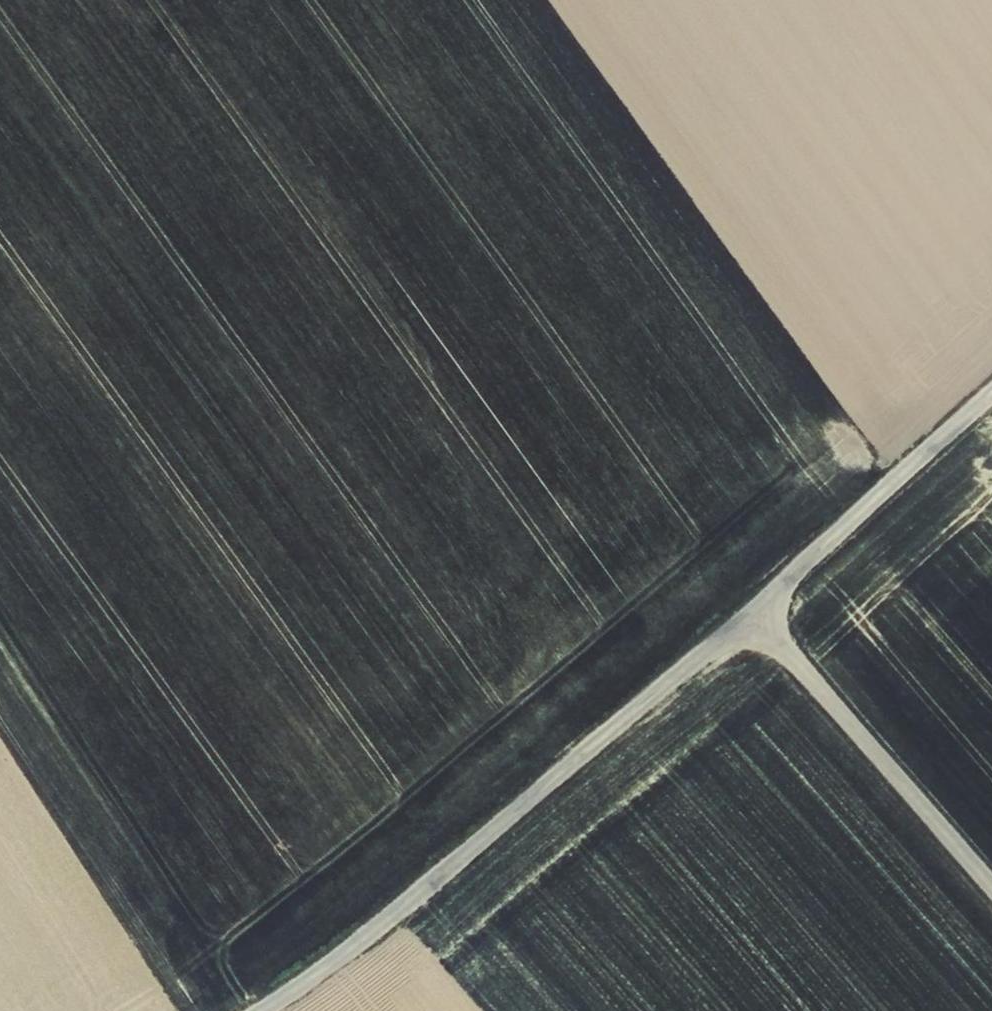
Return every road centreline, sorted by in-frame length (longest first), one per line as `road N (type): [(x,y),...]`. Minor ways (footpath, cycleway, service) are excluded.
road 1 (track): [(261,1010),(750,615),(991,396)]
road 2 (track): [(750,615),(991,892)]

